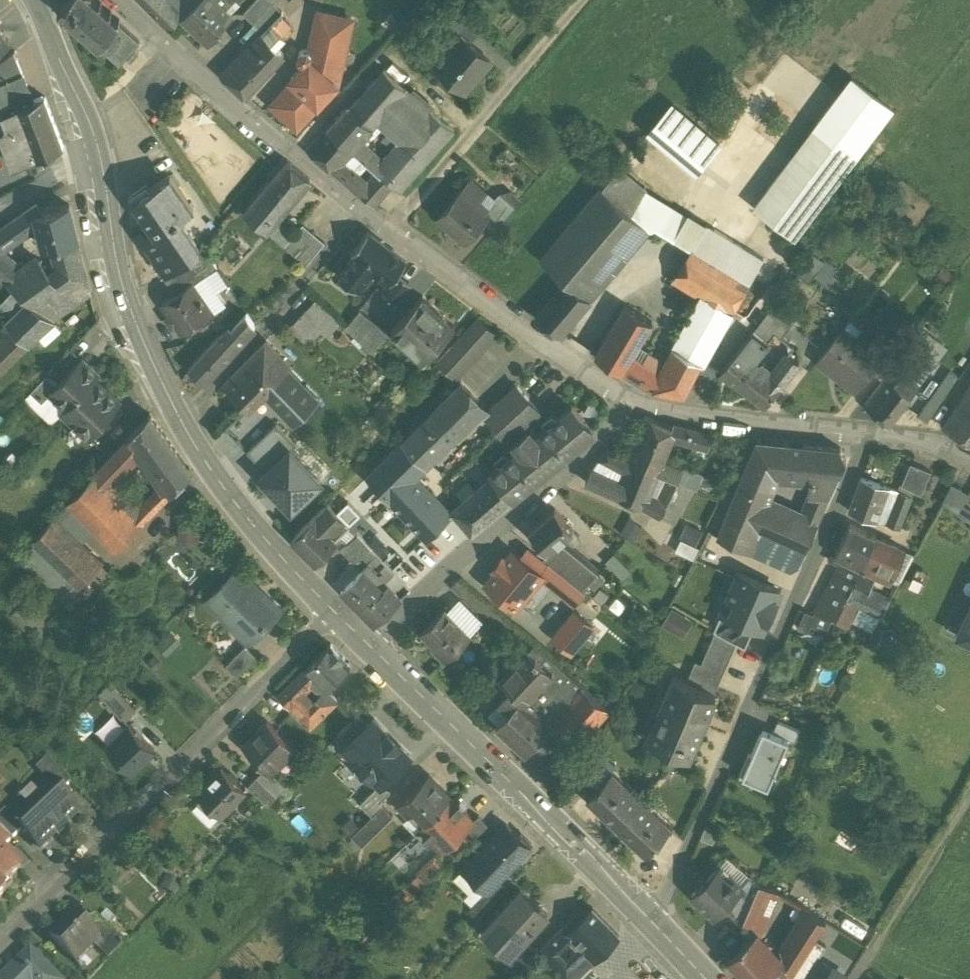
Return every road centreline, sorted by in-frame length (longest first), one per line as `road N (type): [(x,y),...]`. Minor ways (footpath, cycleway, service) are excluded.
road 1 (secondary): [(34,0),(96,137),(130,305),(160,381),(211,472),(334,617)]
road 2 (residential): [(653,925),(851,485),(863,437)]
road 3 (residential): [(334,617),(0,954)]
road 4 (secondary): [(371,656),(653,925)]
road 5 (residential): [(371,656),(438,581),(608,439),(632,399)]
road 6 (residential): [(123,0),(401,242)]
road 7 (residential): [(401,242),(632,399)]
road 8 (residential): [(632,399),(724,424),(863,437)]
road 9 (residential): [(539,78),(401,242)]

